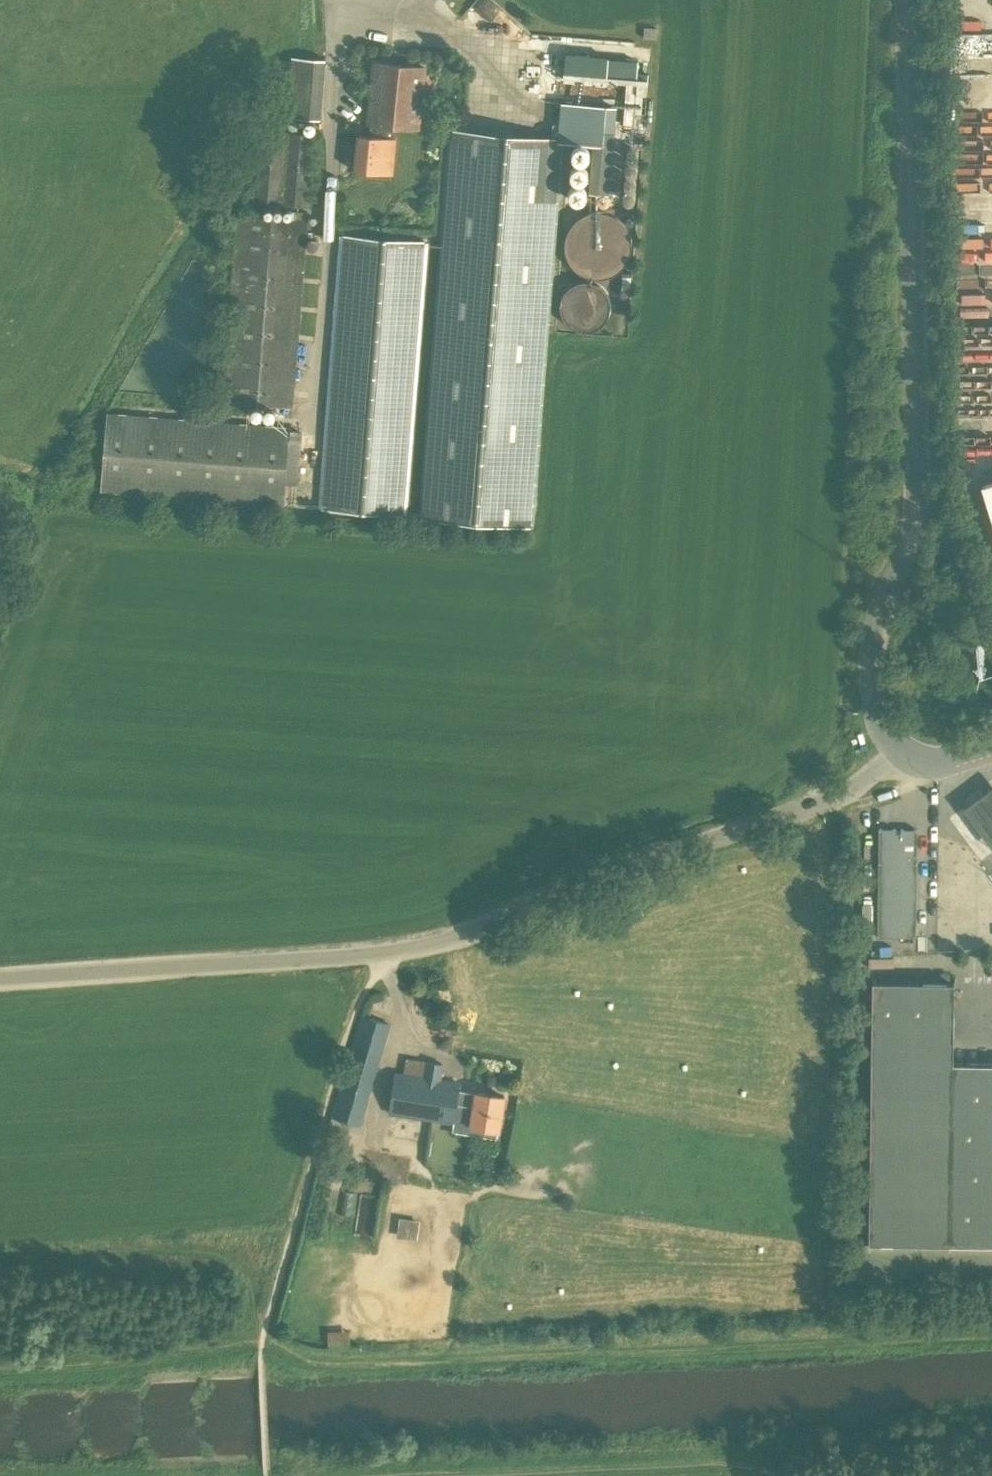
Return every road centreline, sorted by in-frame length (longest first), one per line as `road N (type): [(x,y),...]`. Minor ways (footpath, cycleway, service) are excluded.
road 1 (unclassified): [(820,802),(438,940),(382,951),(0,977)]
road 2 (unclassified): [(901,752),(877,709),(873,654),(879,614),(913,538),(915,506),(907,0)]

